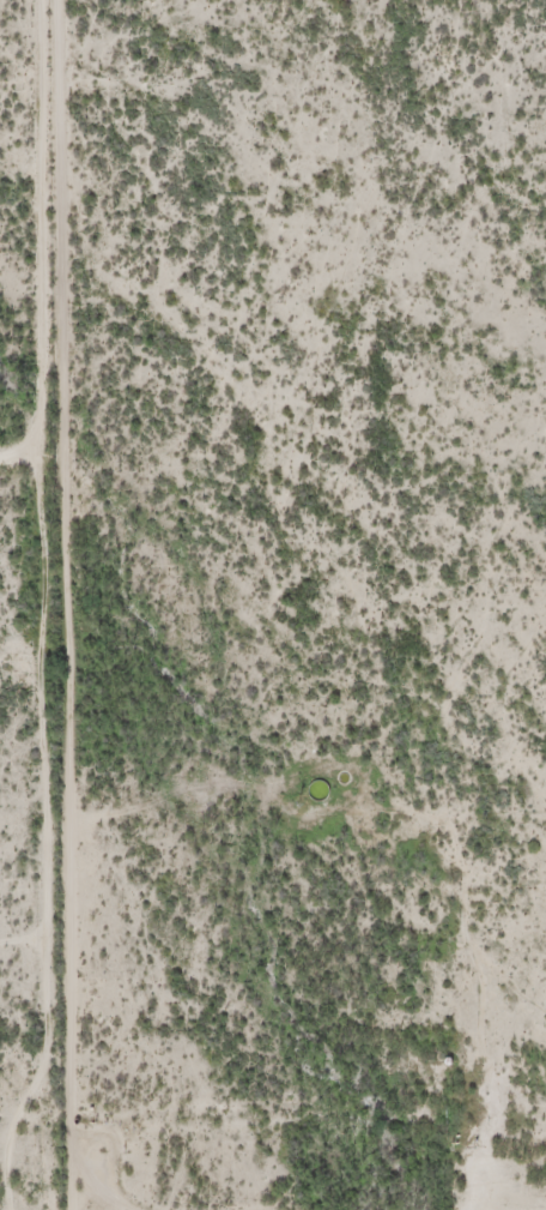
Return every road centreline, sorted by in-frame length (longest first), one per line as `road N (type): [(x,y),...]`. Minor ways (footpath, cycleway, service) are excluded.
road 1 (residential): [(48,1209),(49,478),(28,450),(0,458)]

